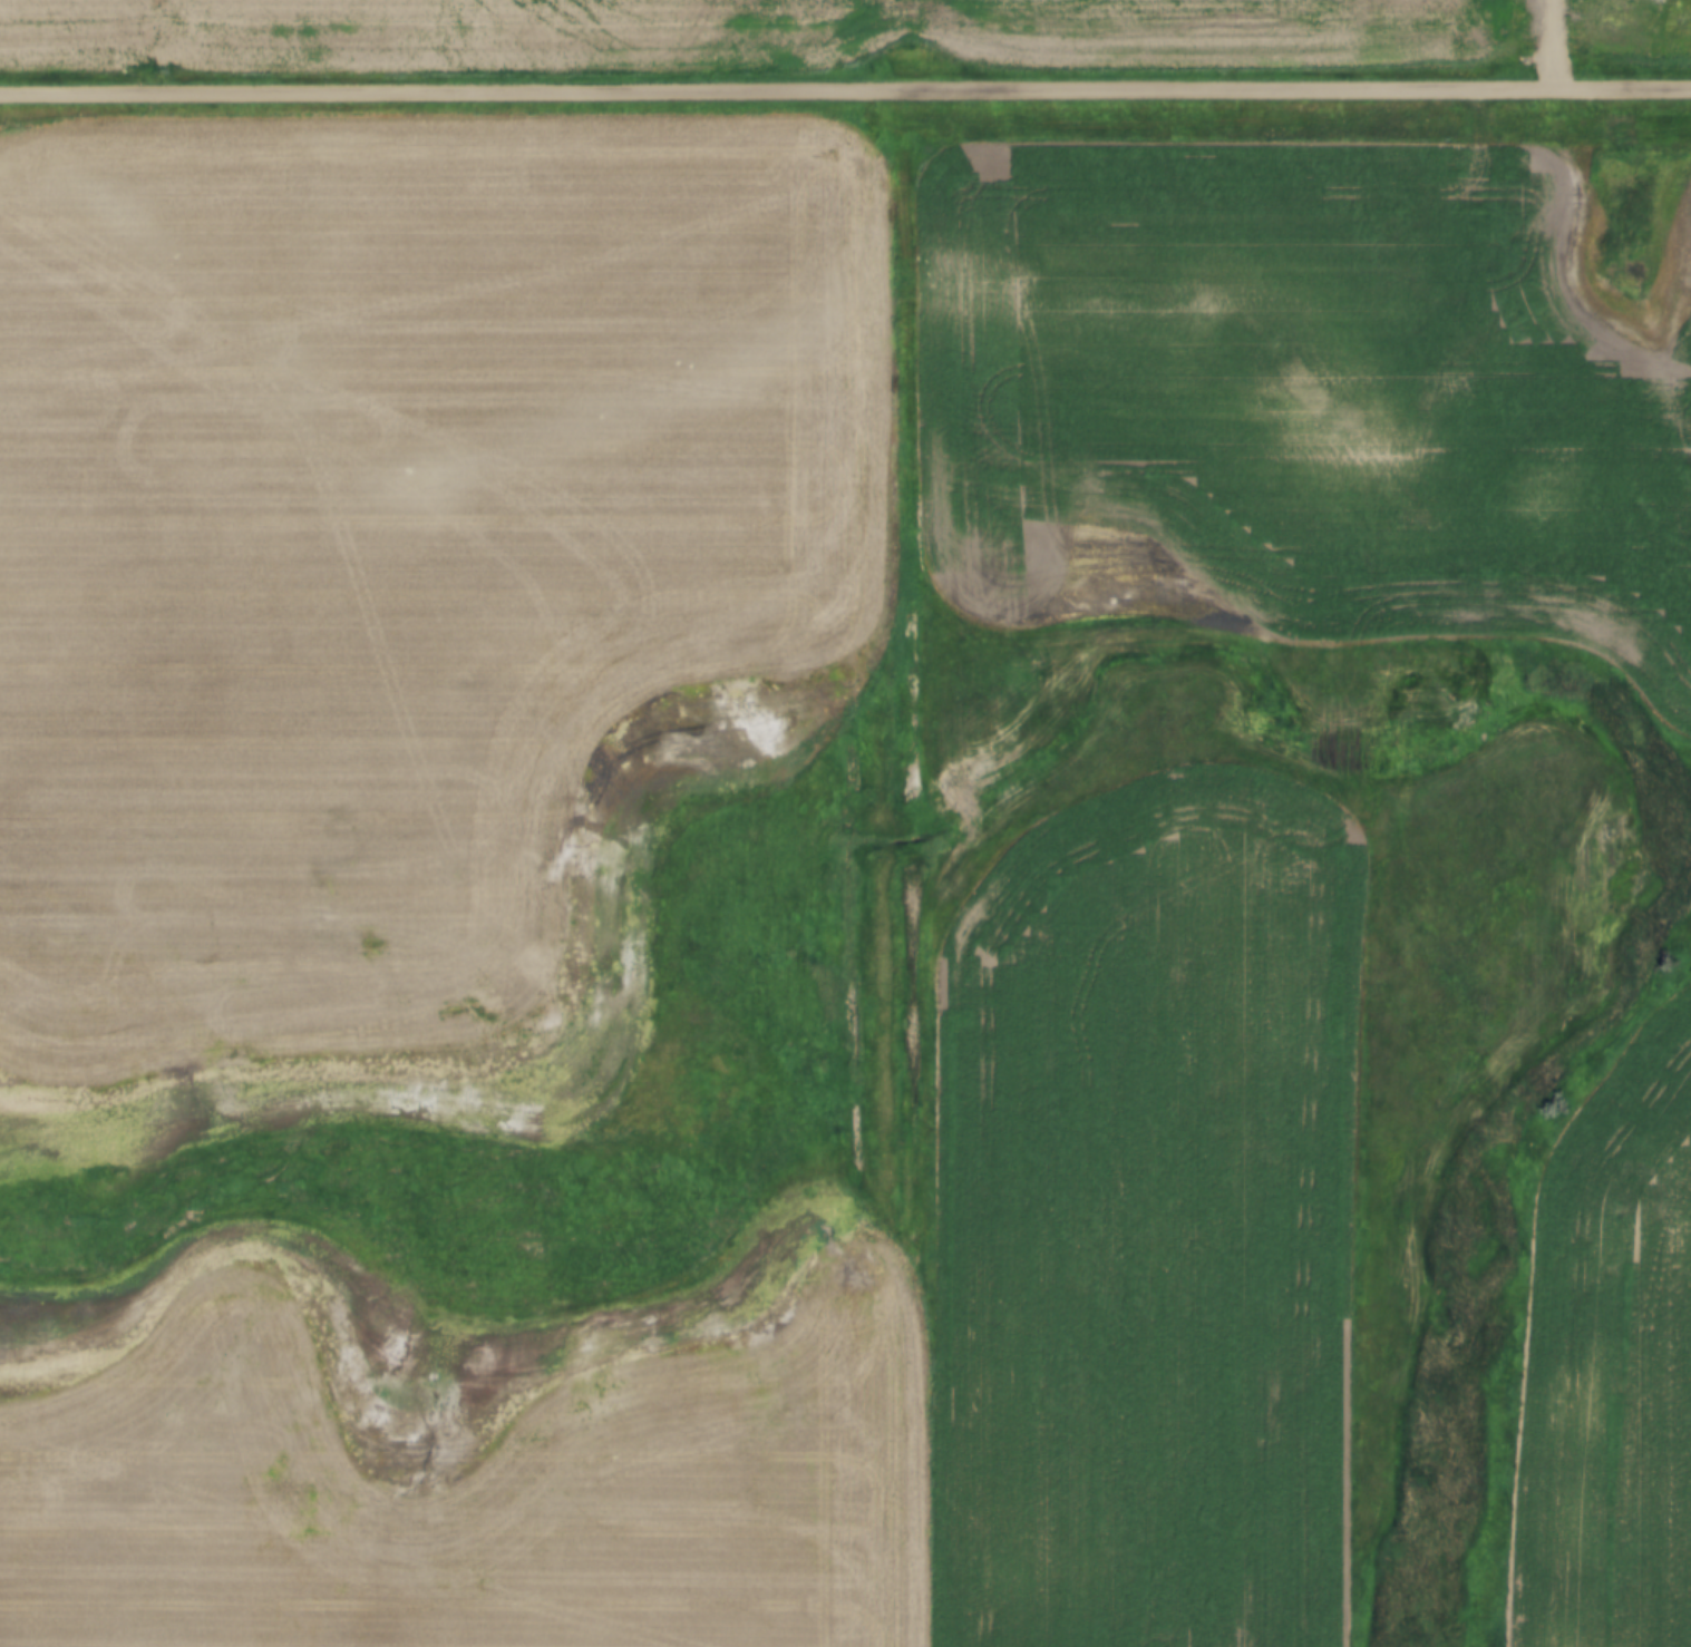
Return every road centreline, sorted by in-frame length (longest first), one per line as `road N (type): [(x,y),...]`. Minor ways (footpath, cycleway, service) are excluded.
road 1 (residential): [(1690,93),(0,99)]

